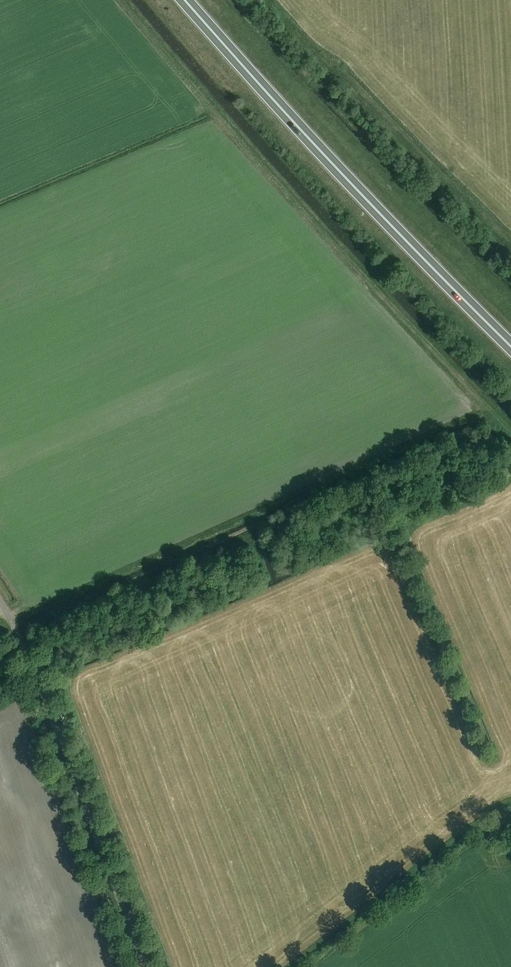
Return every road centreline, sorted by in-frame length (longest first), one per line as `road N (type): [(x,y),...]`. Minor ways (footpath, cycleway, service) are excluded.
road 1 (trunk): [(510,345),(187,0)]
road 2 (unclassified): [(146,966),(30,659),(0,602)]

